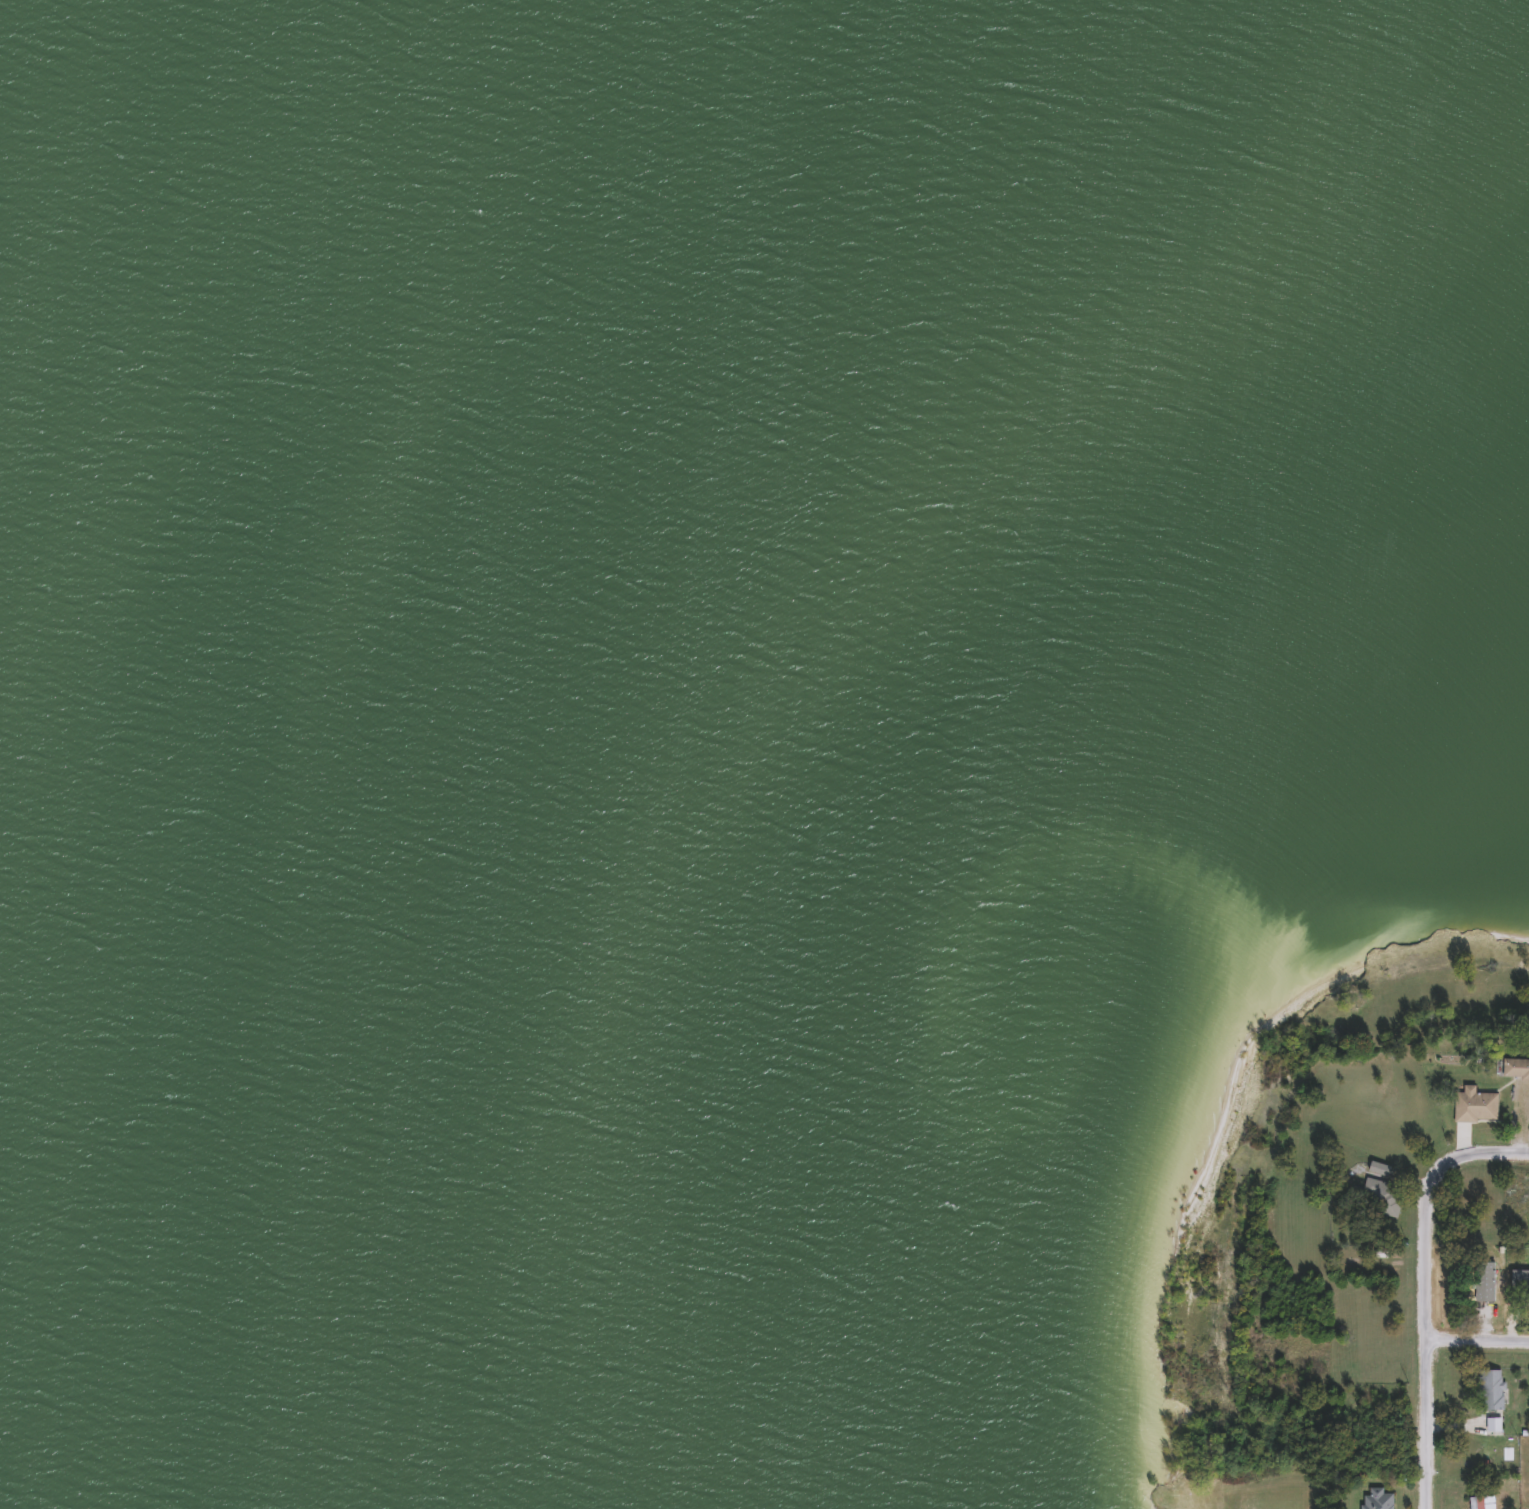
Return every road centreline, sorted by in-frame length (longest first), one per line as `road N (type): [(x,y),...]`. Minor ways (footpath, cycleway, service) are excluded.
road 1 (residential): [(1436,1508),(1433,1189),(1471,1154),(1528,1155)]

